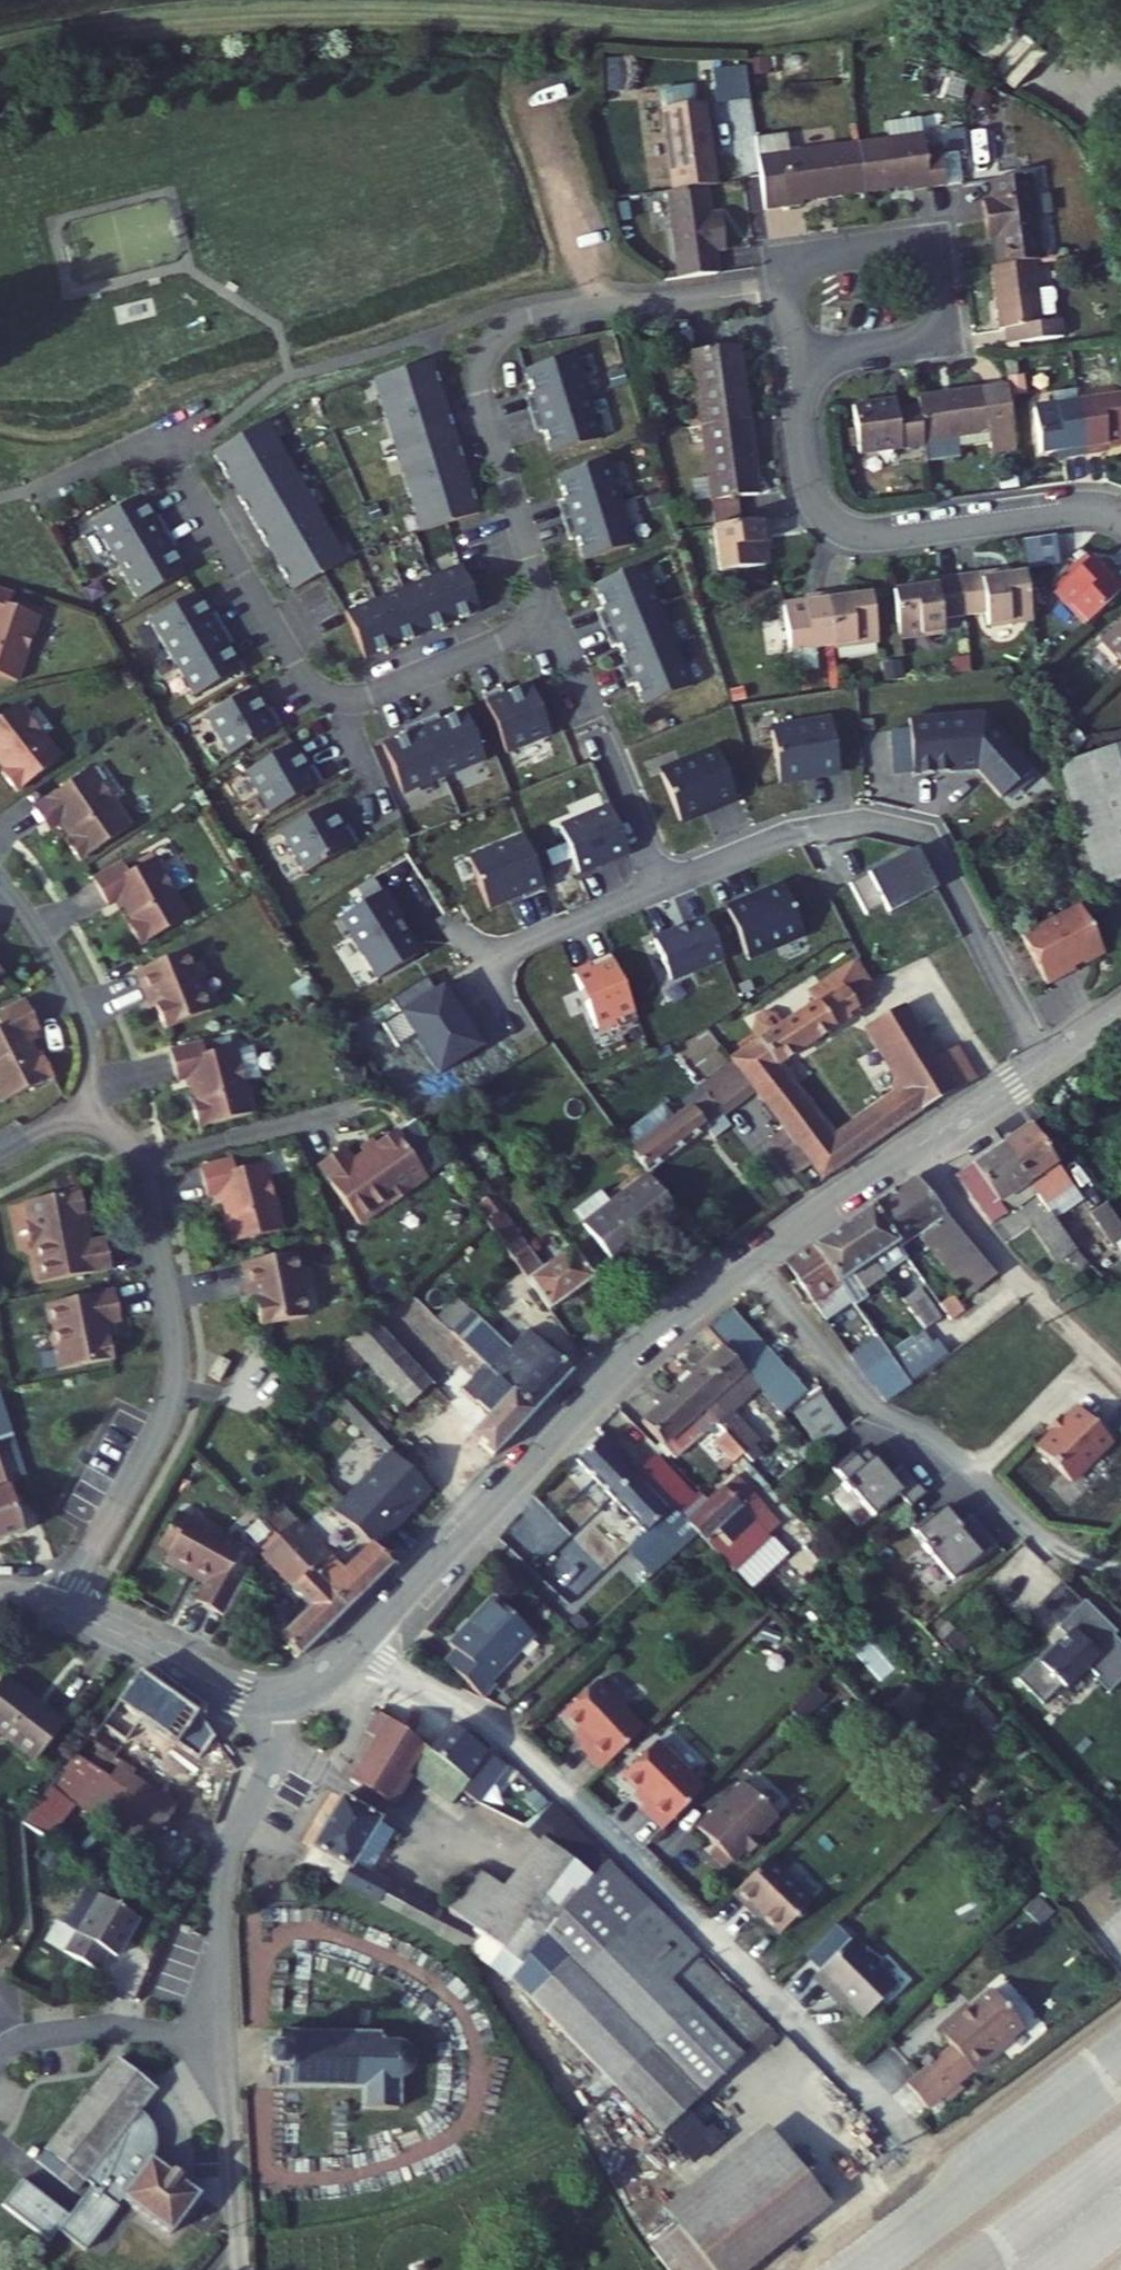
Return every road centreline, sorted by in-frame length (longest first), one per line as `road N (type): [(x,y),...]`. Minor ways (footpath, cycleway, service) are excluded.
road 1 (tertiary): [(355,1645),(676,1315),(1047,1063)]
road 2 (residential): [(917,2141),(523,1756),(355,1645)]
road 3 (residential): [(63,1607),(166,1413),(176,1362),(141,1163),(123,1137),(76,1105)]
road 4 (residential): [(785,289),(539,318),(492,346),(481,392),(538,594)]
road 5 (residential): [(663,891),(838,825),(876,818),(902,826),(935,858),(1047,1063)]
road 6 (residential): [(349,697),(314,685),(295,666),(165,434),(40,497)]
road 7 (residential): [(1120,514),(1083,507),(877,536),(840,529),(810,491),(796,362)]
road 8 (residential): [(785,289),(781,256),(935,236),(949,341),(796,362)]
road 9 (residential): [(275,1706),(275,1751),(219,1886),(224,2031)]
road 10 (residential): [(538,594),(663,891)]
road 11 (track): [(914,1148),(1031,1294),(1120,1387)]
road 12 (residential): [(76,1105),(90,1062),(83,1022),(50,952),(0,879)]
road 13 (tertiary): [(63,1607),(249,1702),(275,1706)]
road 14 (residential): [(224,2031),(81,2024),(47,2031),(0,2059)]
road 15 (residential): [(538,594),(526,621),(499,642),(349,697)]
road 16 (residential): [(224,2031),(240,2238)]
road 17 (residential): [(663,891),(478,968)]
road 18 (residential): [(349,697),(349,732),(385,821)]

